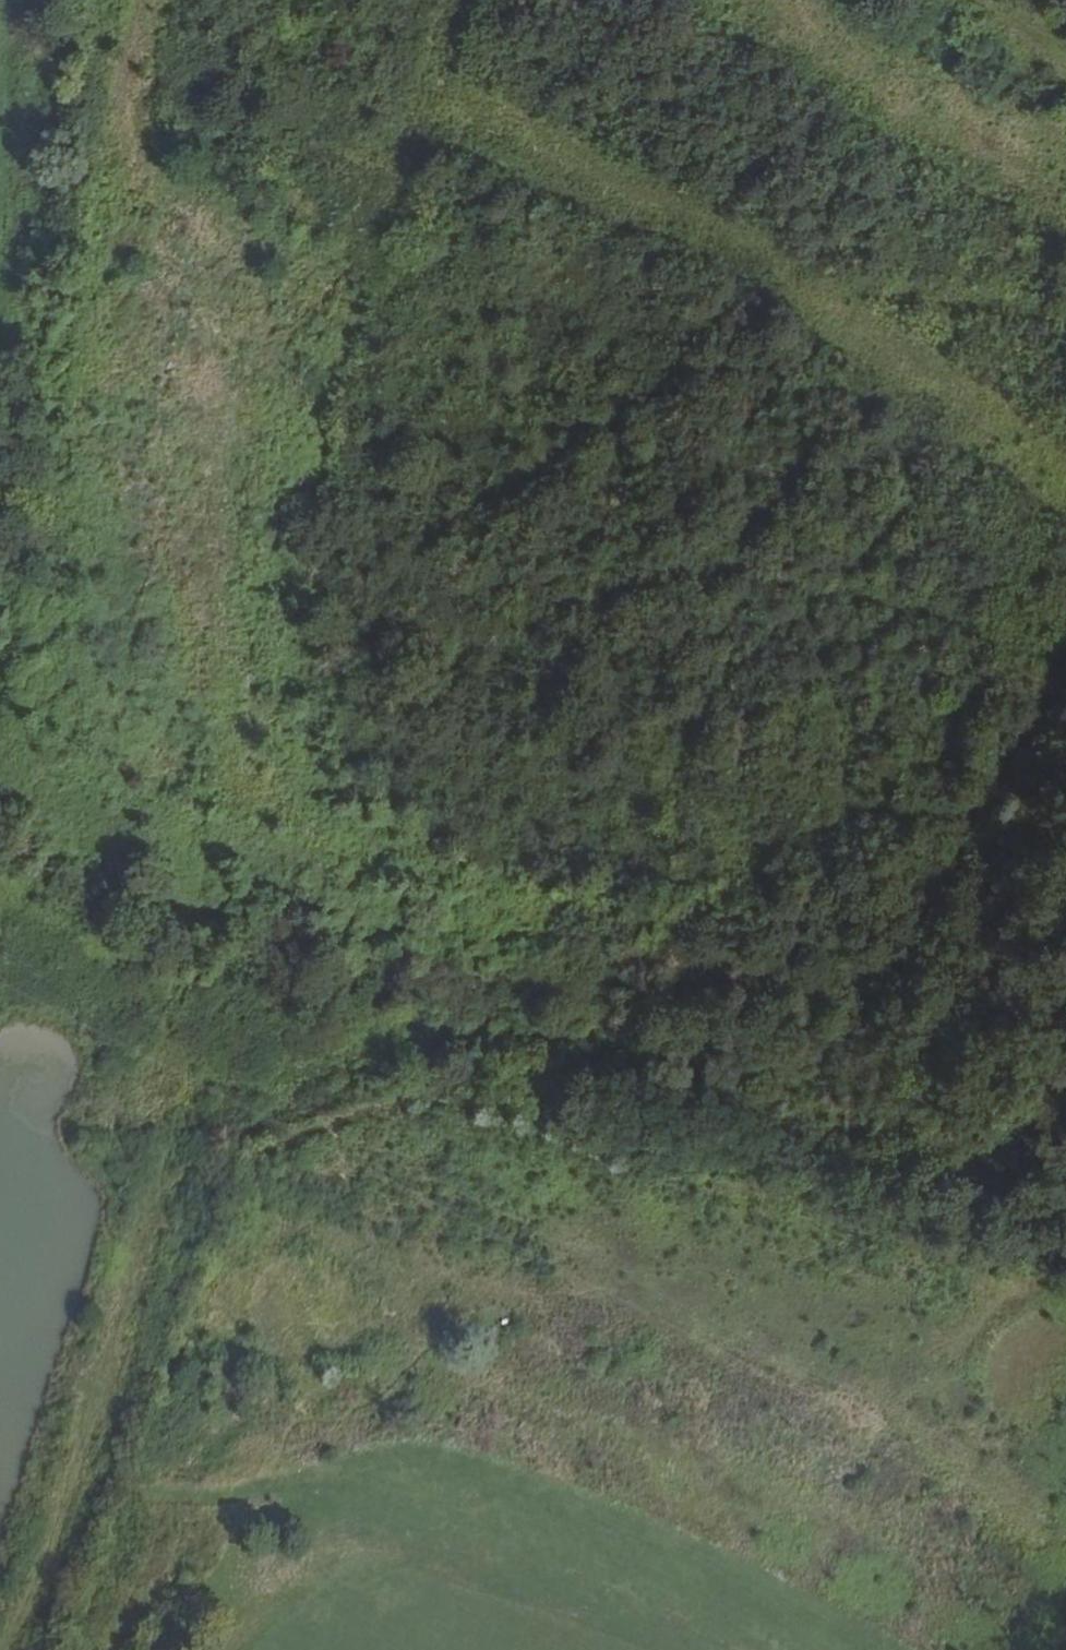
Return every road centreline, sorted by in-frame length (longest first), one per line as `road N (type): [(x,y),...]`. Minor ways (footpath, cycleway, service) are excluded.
road 1 (track): [(150,0),(114,154),(71,556)]
road 2 (track): [(15,1649),(122,1353)]
road 3 (track): [(1065,74),(959,0)]

